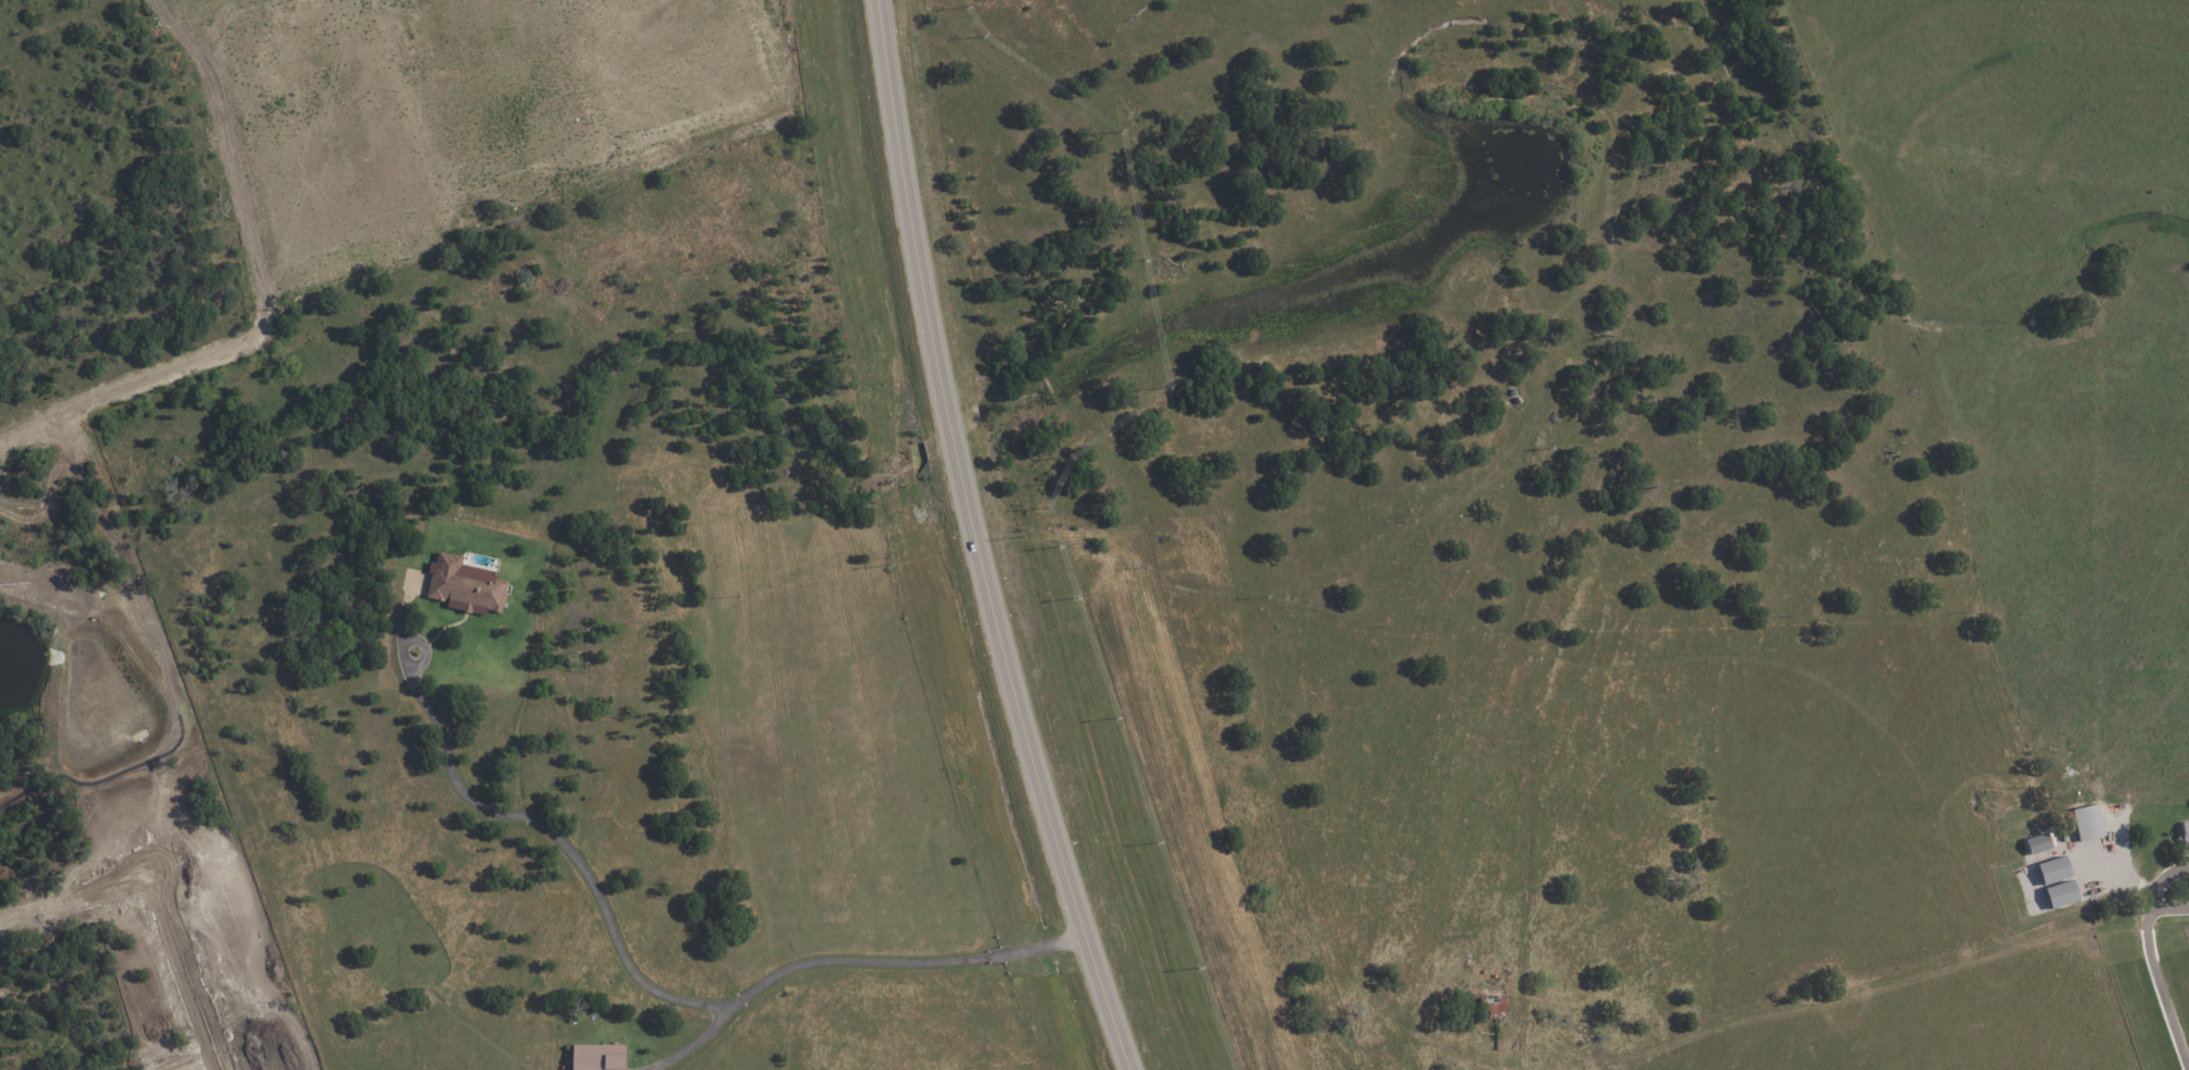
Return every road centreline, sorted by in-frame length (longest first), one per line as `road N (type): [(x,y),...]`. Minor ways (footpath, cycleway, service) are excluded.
road 1 (secondary): [(1136,1069),(1085,934),(965,486),(886,0)]
road 2 (residential): [(237,1069),(170,865),(0,919)]
road 3 (track): [(2156,890),(2145,915),(2151,961),(2188,1069)]

